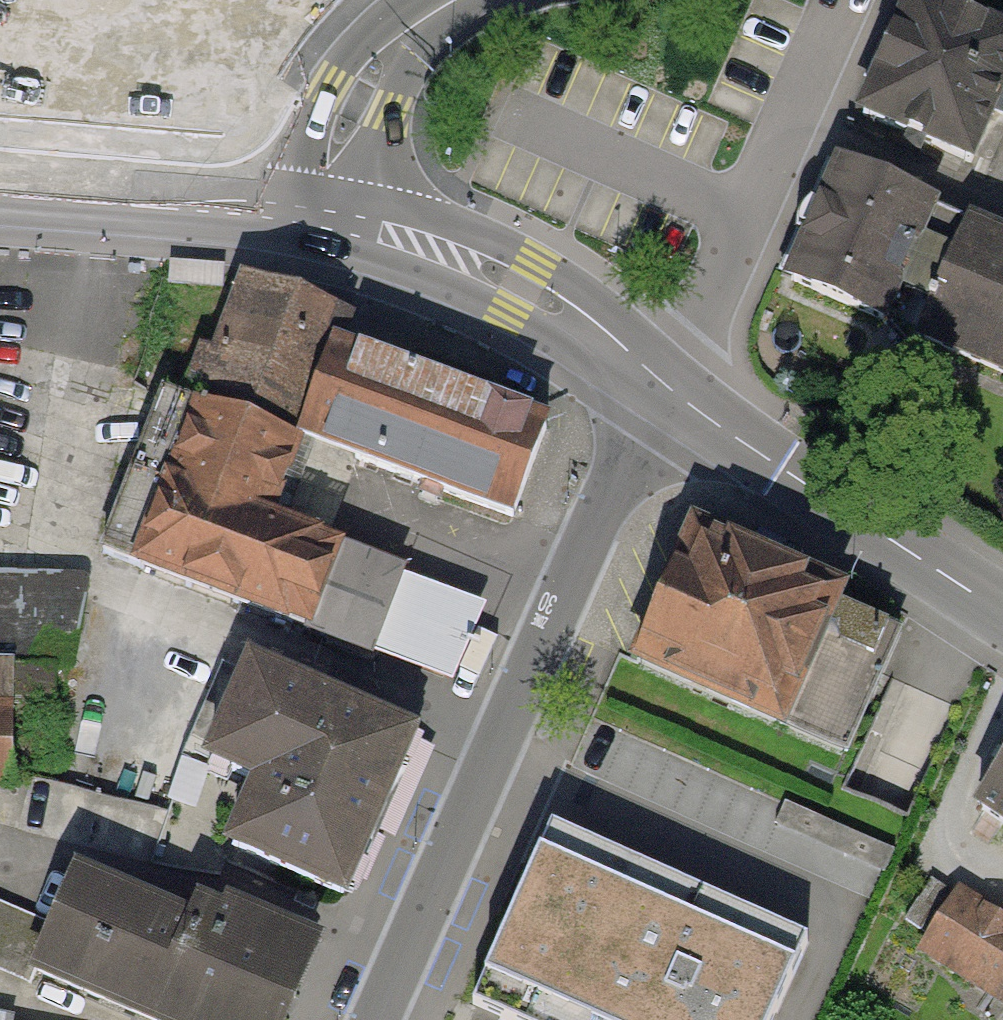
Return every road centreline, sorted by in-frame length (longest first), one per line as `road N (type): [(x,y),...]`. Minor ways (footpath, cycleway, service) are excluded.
road 1 (residential): [(662,382),(378,1019)]
road 2 (tertiary): [(1002,612),(662,382)]
road 3 (tertiary): [(310,220),(416,246),(524,287),(662,382)]
road 4 (tertiary): [(310,220),(0,195)]
road 5 (residential): [(453,0),(399,40),(356,102),(310,220)]

